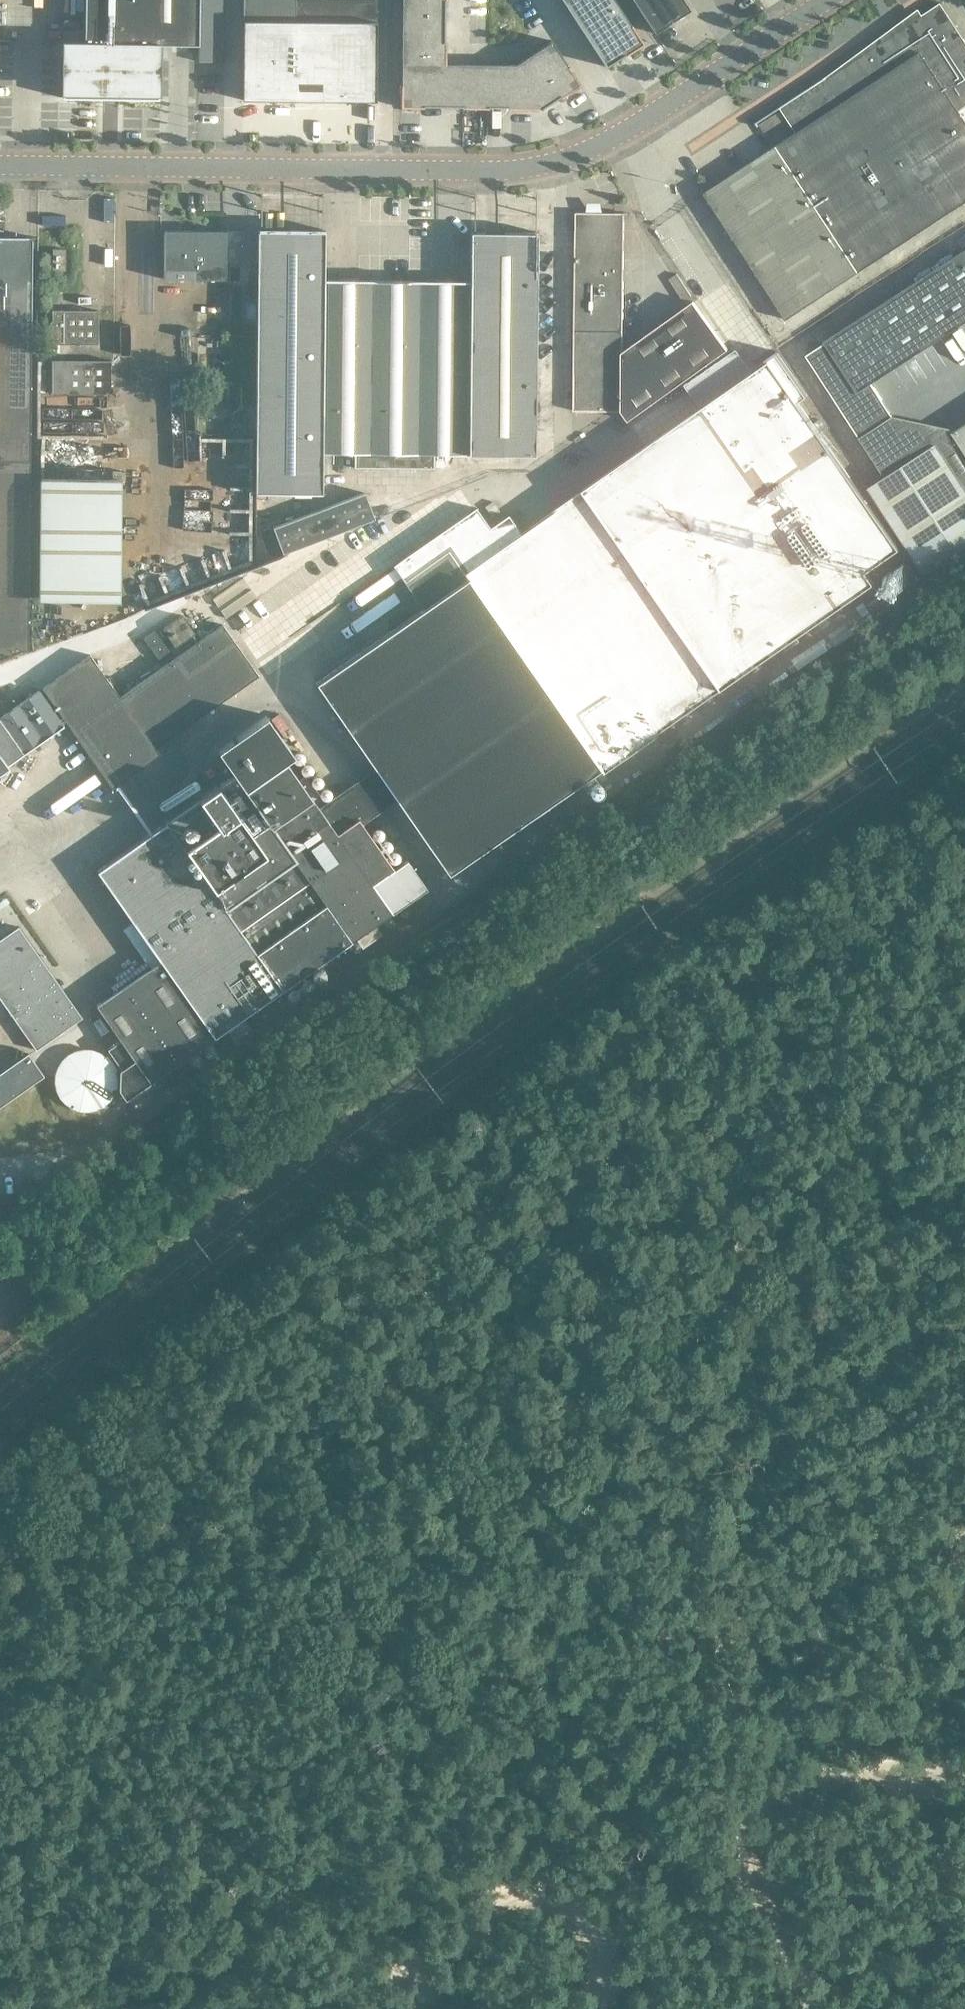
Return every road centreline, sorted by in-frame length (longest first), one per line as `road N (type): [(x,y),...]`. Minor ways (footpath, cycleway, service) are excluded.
road 1 (tertiary): [(0,164),(528,166),(631,130),(829,0)]

